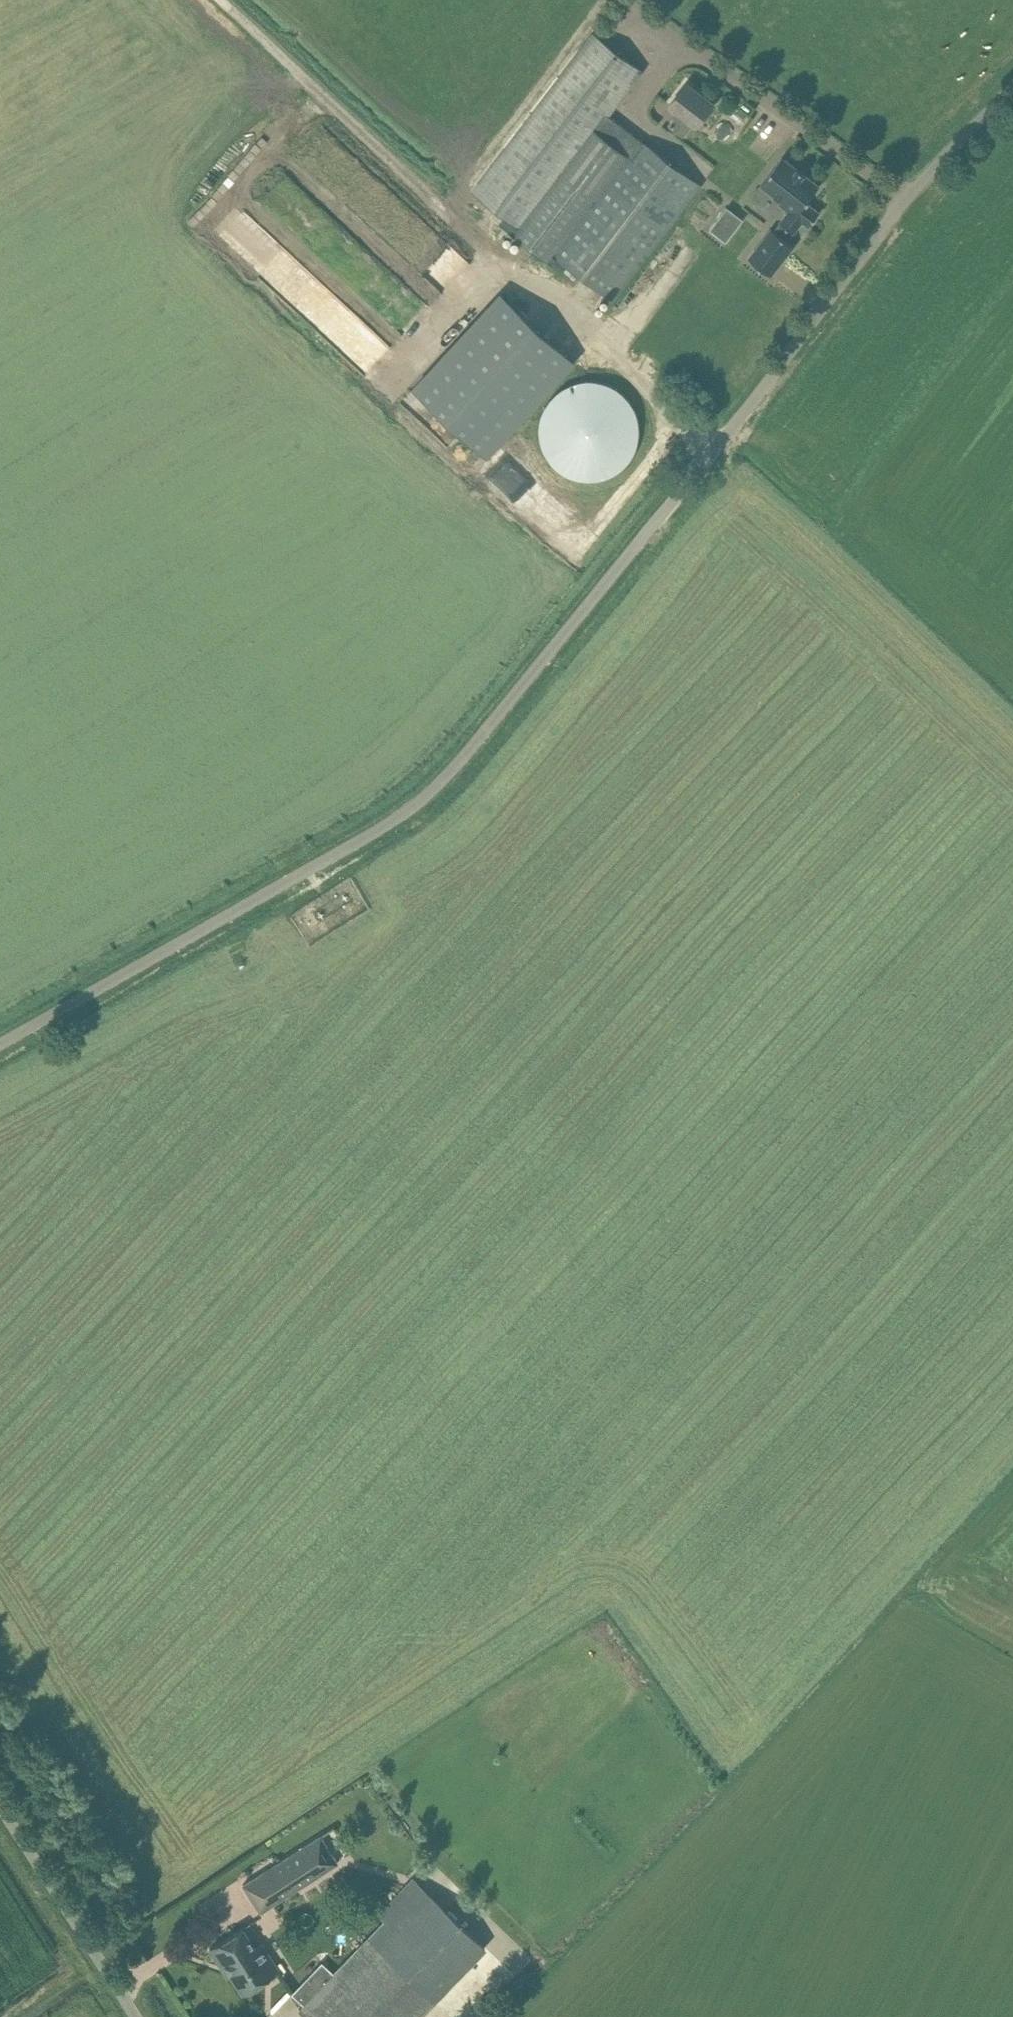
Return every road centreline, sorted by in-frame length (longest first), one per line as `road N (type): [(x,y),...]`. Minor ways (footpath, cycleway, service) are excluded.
road 1 (unclassified): [(0,1041),(345,841),(414,792),(486,720),(879,233),(1012,91)]
road 2 (unclassified): [(136,2016),(0,1804)]

